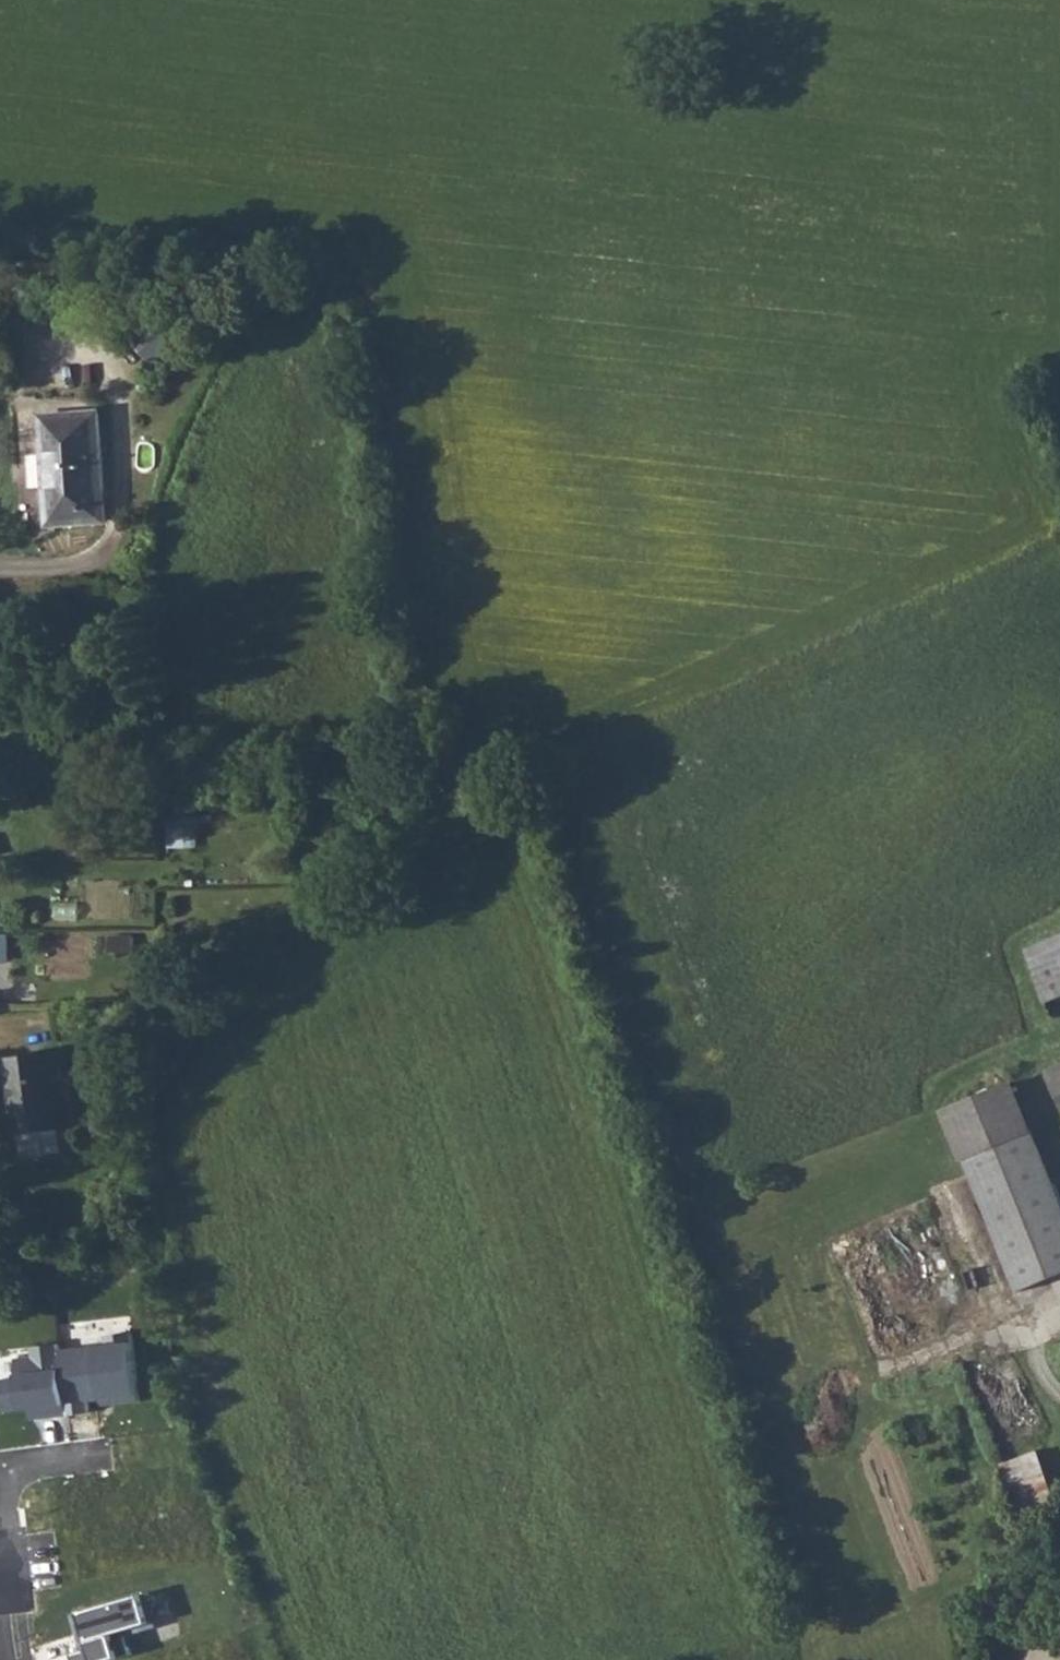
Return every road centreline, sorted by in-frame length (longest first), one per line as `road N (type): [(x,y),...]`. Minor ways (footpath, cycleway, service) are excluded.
road 1 (residential): [(125,1451),(14,1464),(14,1569)]

